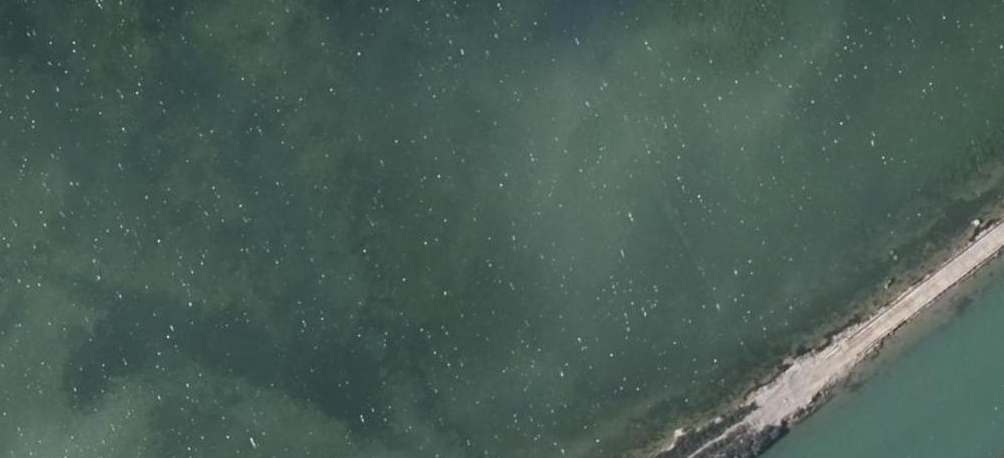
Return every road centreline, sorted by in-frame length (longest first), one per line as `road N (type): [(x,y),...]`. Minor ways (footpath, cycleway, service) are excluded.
road 1 (track): [(673,457),(787,390),(1003,229)]

